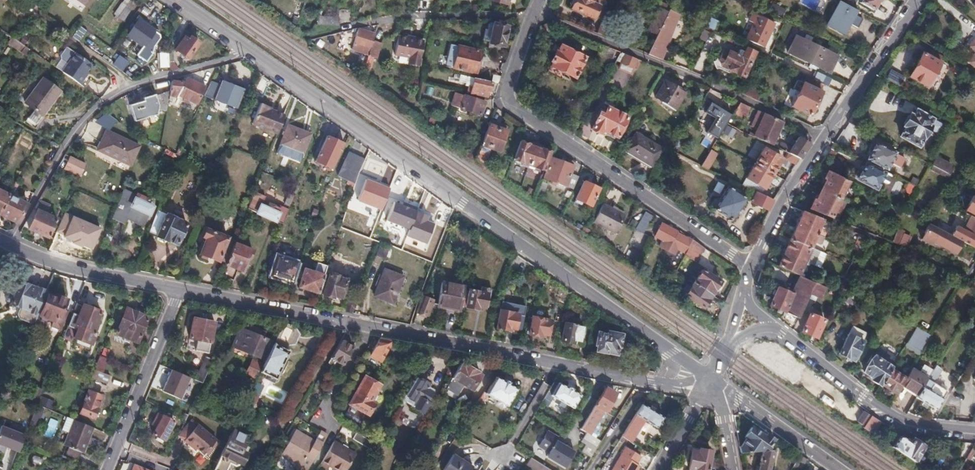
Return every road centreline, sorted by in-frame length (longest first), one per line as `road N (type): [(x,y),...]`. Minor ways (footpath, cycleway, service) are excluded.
road 1 (residential): [(677,354),(176,0)]
road 2 (residential): [(179,290),(660,383)]
road 3 (tertiary): [(541,0),(508,93),(511,103),(751,268)]
road 4 (residential): [(916,0),(782,201),(751,268)]
road 5 (tertiary): [(779,332),(892,418),(974,432)]
road 6 (residential): [(108,469),(179,290)]
road 7 (residential): [(0,241),(179,290)]
road 8 (residential): [(838,469),(711,377)]

